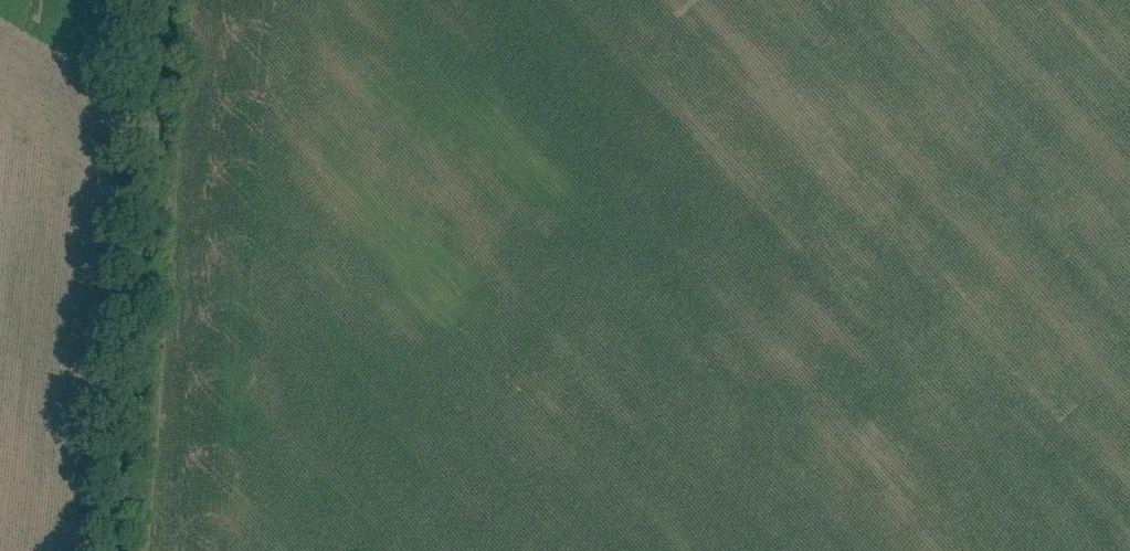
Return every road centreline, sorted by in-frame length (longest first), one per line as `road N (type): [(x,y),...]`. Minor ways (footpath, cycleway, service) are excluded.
road 1 (track): [(120,550),(166,0)]

